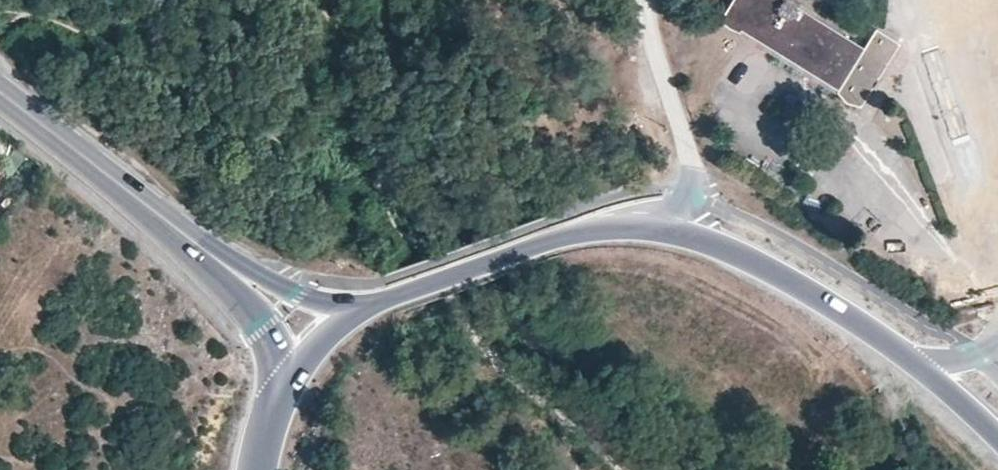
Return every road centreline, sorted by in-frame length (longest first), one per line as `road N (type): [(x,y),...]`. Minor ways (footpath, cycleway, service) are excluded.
road 1 (primary): [(669,229),(564,234),(357,307)]
road 2 (primary): [(914,364),(806,291),(721,246),(669,229)]
road 3 (secondary): [(199,247),(0,96)]
road 4 (unclassified): [(669,229),(689,198),(690,178),(647,0)]
road 5 (secondary): [(357,307),(300,296),(199,247)]
road 6 (secondary): [(199,247),(259,314),(285,374)]

